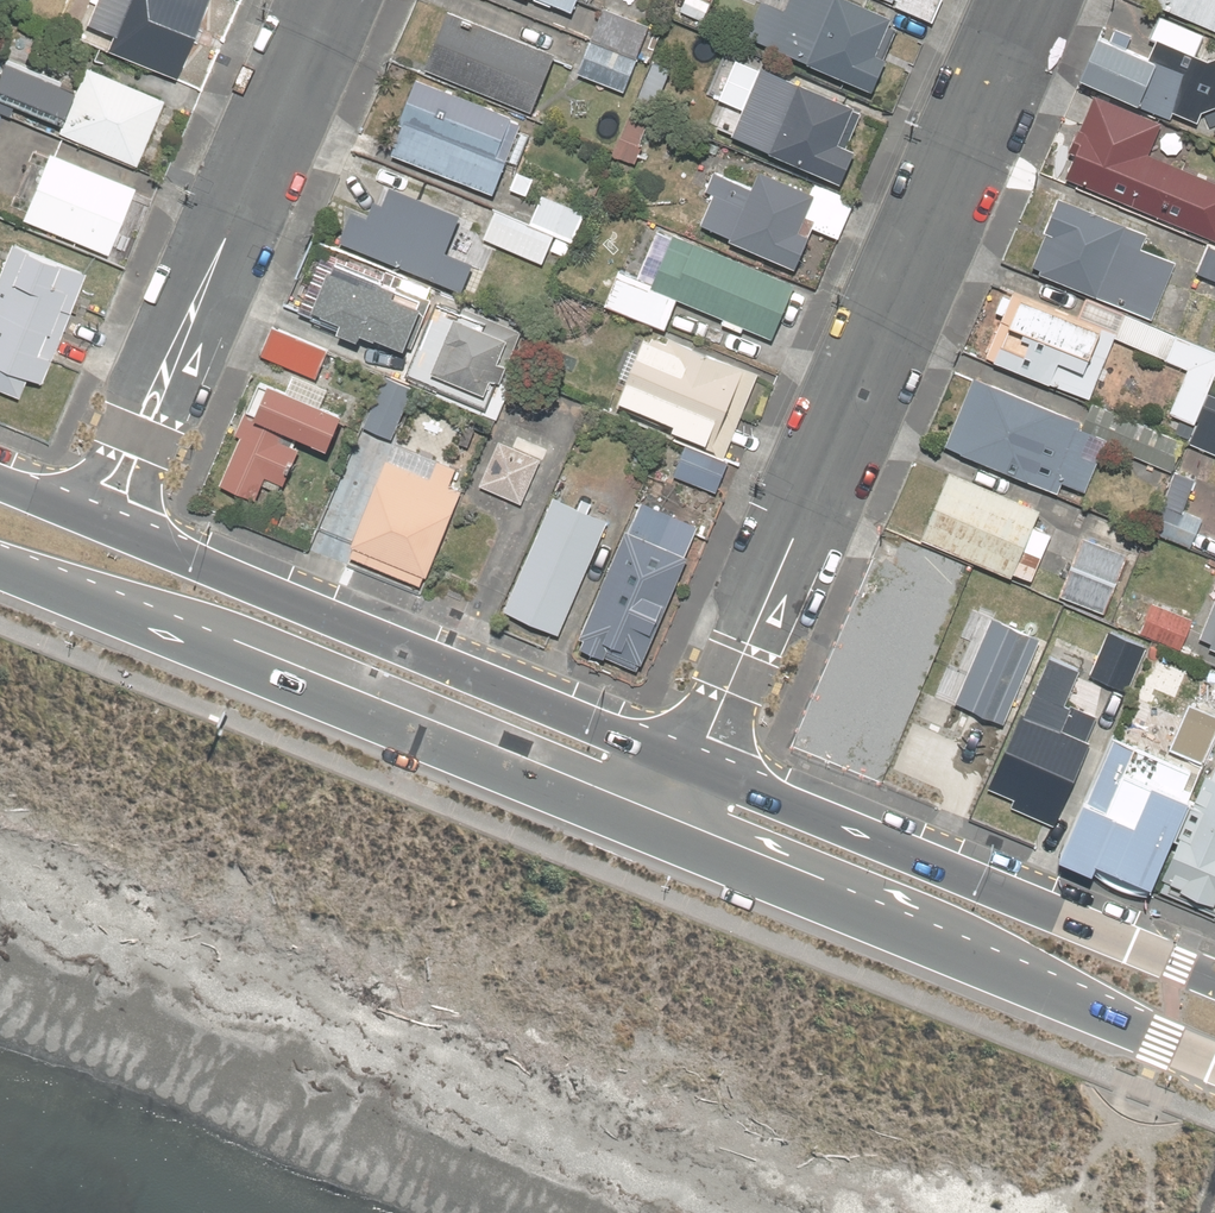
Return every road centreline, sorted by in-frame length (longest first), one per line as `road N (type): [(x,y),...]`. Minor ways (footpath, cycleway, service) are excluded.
road 1 (residential): [(692,764),(1024,0)]
road 2 (primary): [(662,833),(0,567)]
road 3 (primary): [(104,521),(692,764)]
road 4 (primary): [(1214,1062),(662,833)]
road 5 (residential): [(328,0),(104,521)]
road 6 (primary): [(692,764),(1214,979)]

